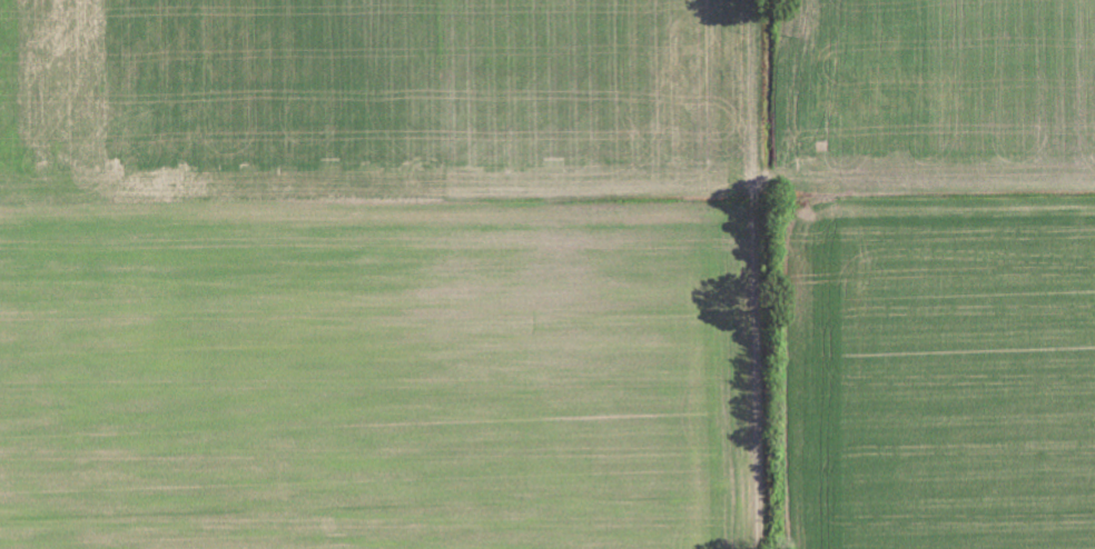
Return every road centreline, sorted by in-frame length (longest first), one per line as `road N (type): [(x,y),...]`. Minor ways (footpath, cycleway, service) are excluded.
road 1 (track): [(763,548),(759,170),(783,170)]

